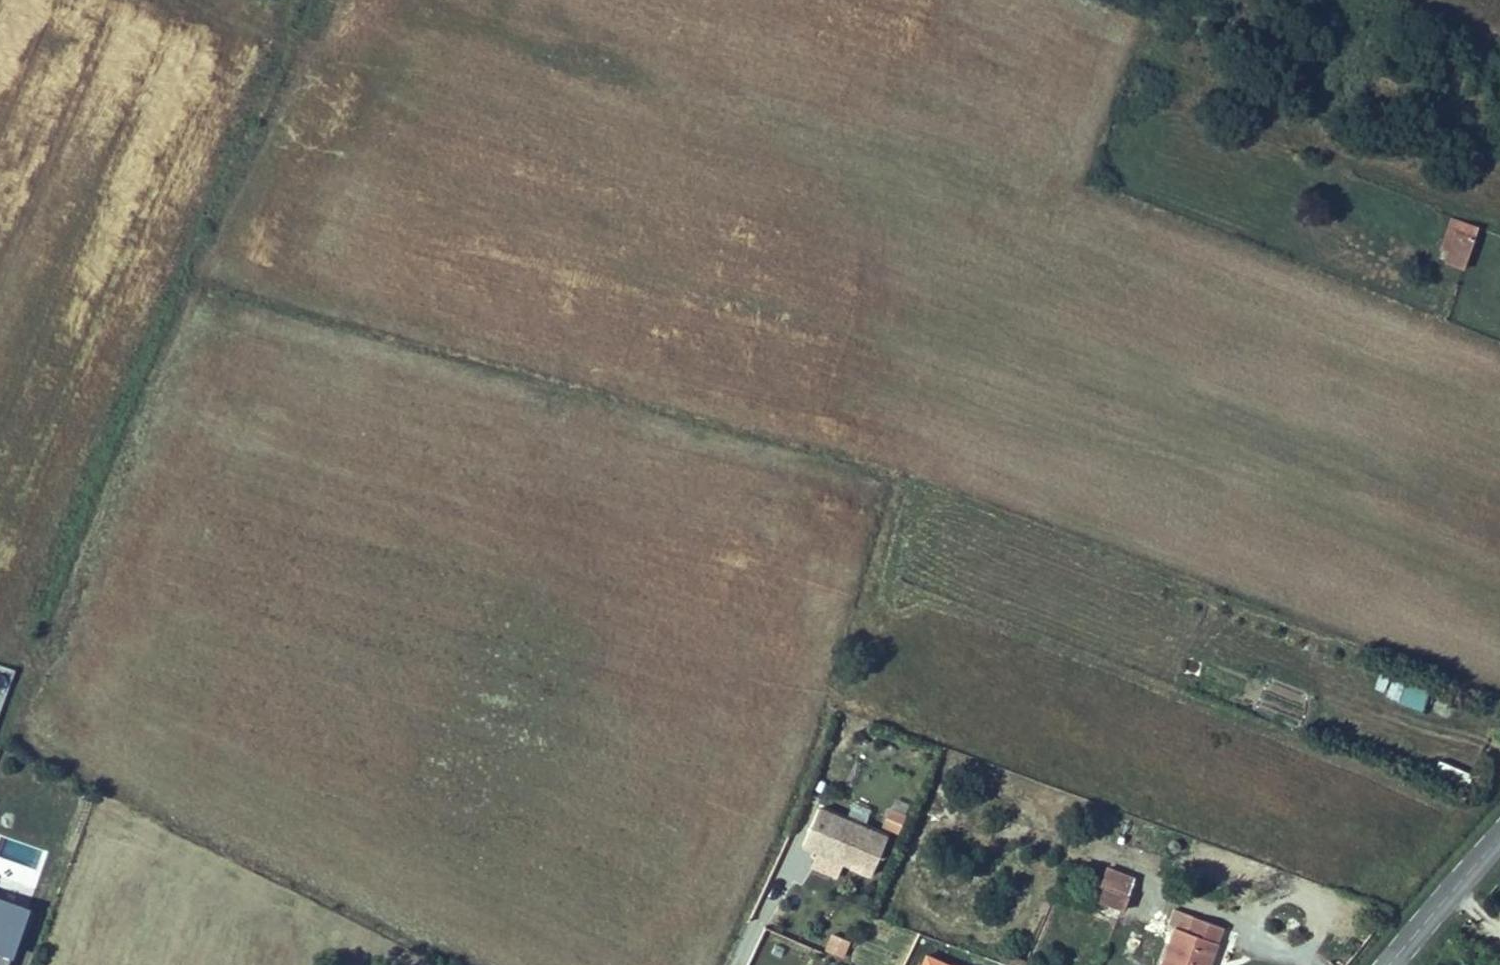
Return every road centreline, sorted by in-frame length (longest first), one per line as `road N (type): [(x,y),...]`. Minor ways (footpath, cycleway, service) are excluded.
road 1 (secondary): [(1499,837),(1382,964)]

